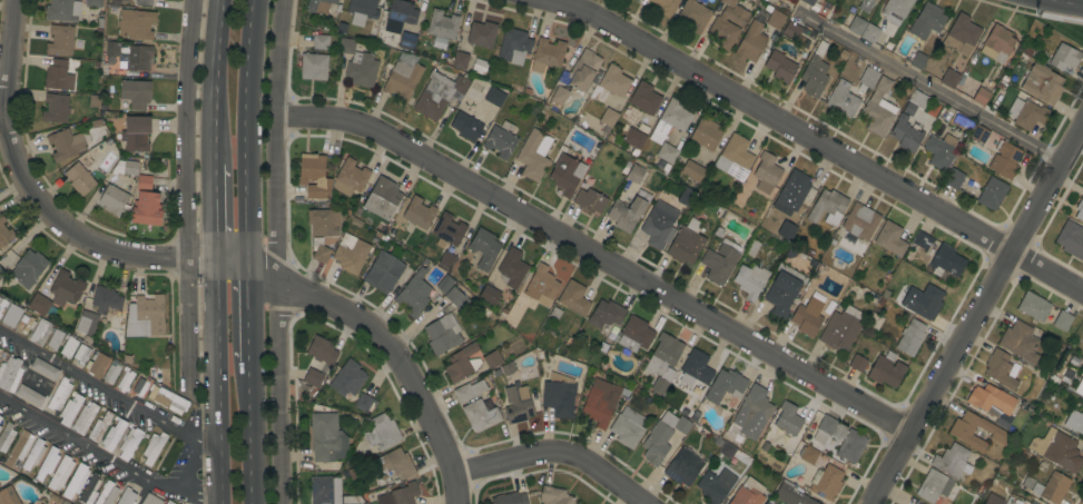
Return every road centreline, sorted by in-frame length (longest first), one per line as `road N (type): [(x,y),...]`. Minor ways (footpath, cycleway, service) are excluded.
road 1 (residential): [(273,115),(342,118),(435,165),(903,432)]
road 2 (residential): [(540,0),(585,12),(1082,299)]
road 3 (residential): [(280,503),(273,115),(282,0)]
road 4 (residential): [(1082,123),(865,503)]
road 5 (residential): [(14,0),(0,108),(10,159),(36,199),(102,250),(215,264)]
road 6 (residential): [(215,264),(247,266),(368,326),(406,366),(451,470),(453,503)]
road 7 (primary): [(247,266),(254,0)]
road 8 (primary): [(215,264),(221,503)]
road 9 (residential): [(451,470),(558,455),(640,503)]
road 10 (primary): [(221,0),(213,165)]
road 11 (primary): [(252,503),(247,360)]

